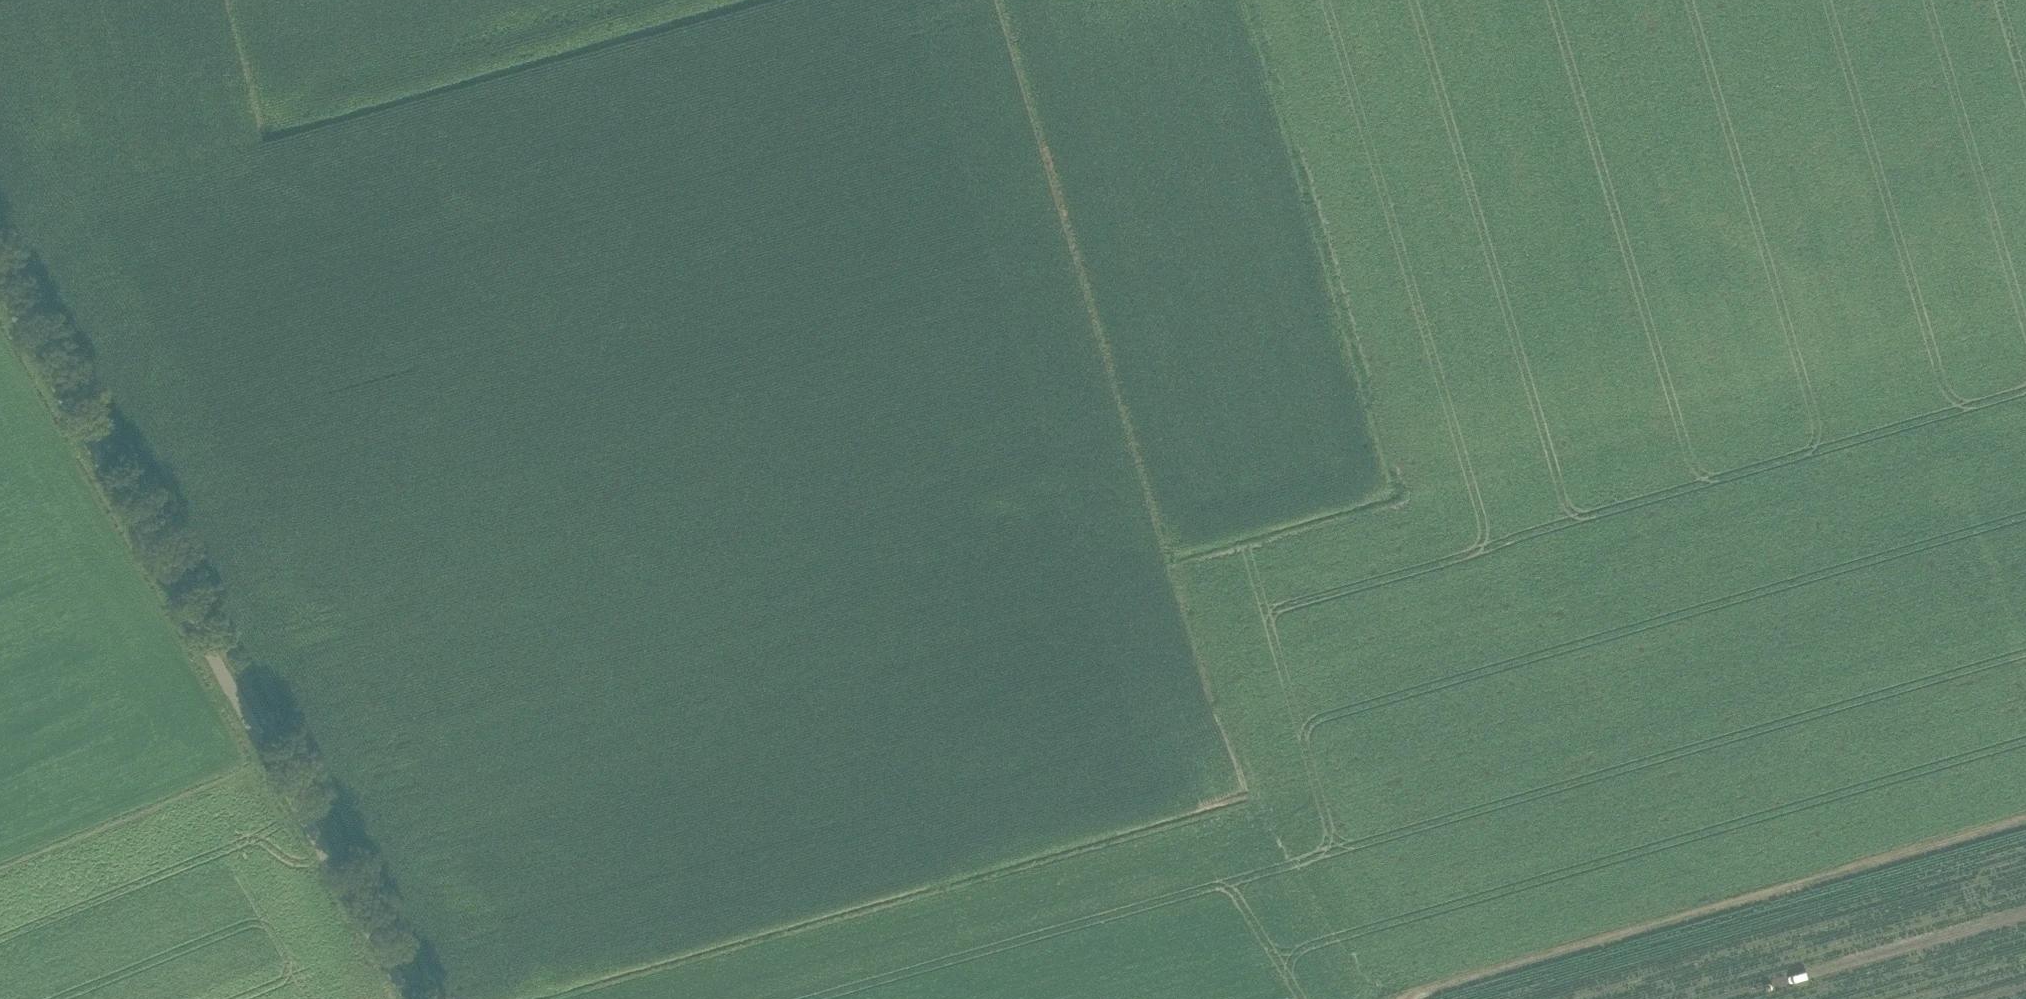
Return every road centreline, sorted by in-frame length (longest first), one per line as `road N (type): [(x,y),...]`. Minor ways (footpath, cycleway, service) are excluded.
road 1 (unclassified): [(417,998),(0,275)]

